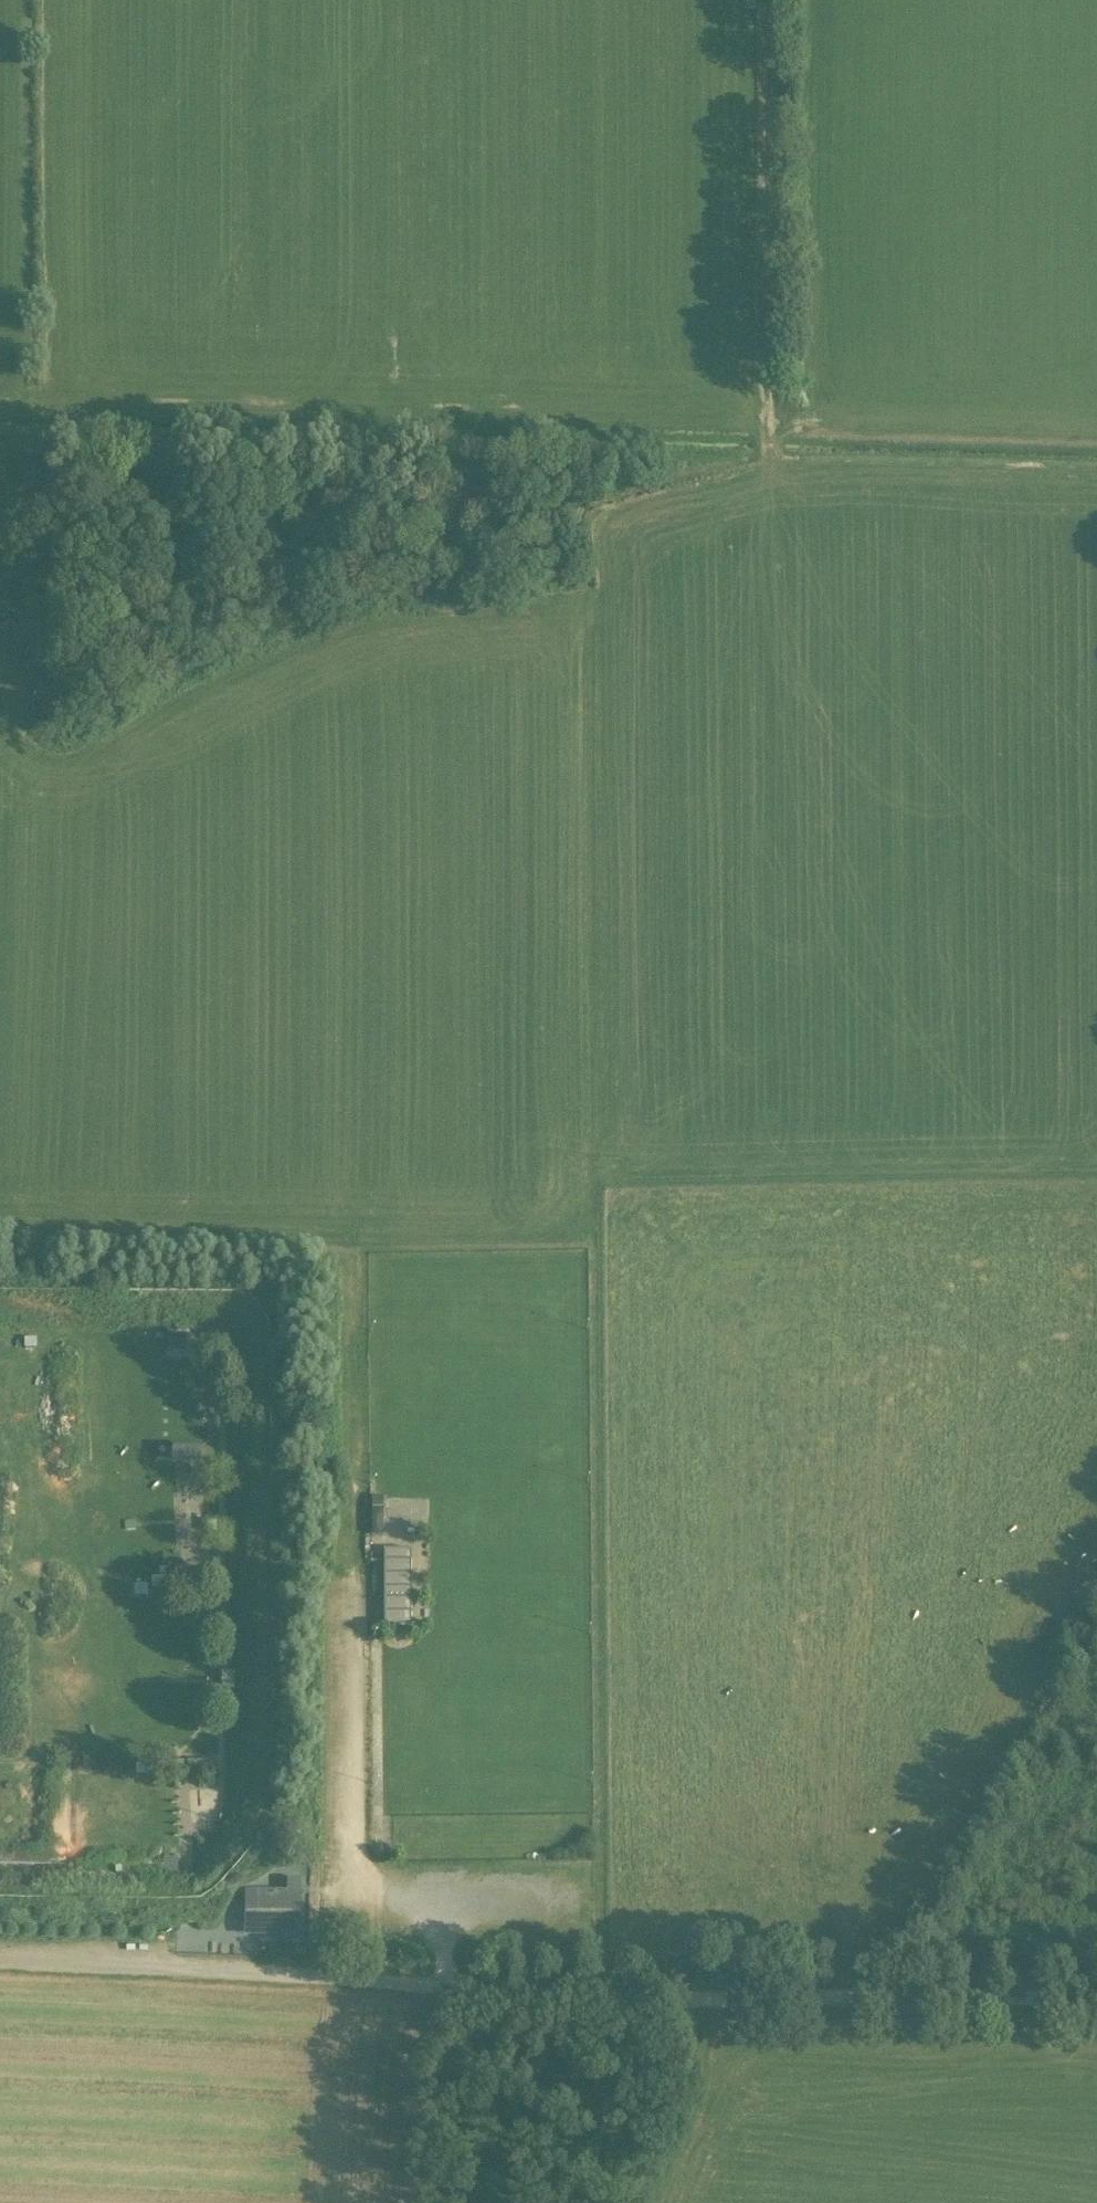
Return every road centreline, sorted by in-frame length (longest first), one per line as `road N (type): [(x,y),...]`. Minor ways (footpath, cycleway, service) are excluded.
road 1 (track): [(589,573),(607,1993)]
road 2 (track): [(0,1962),(304,1969),(487,1992),(635,1993)]
road 3 (track): [(767,0),(764,458)]
road 4 (track): [(896,1992),(1096,1610)]
road 5 (track): [(635,1993),(896,1992)]
road 6 (track): [(896,1992),(1096,1990)]

